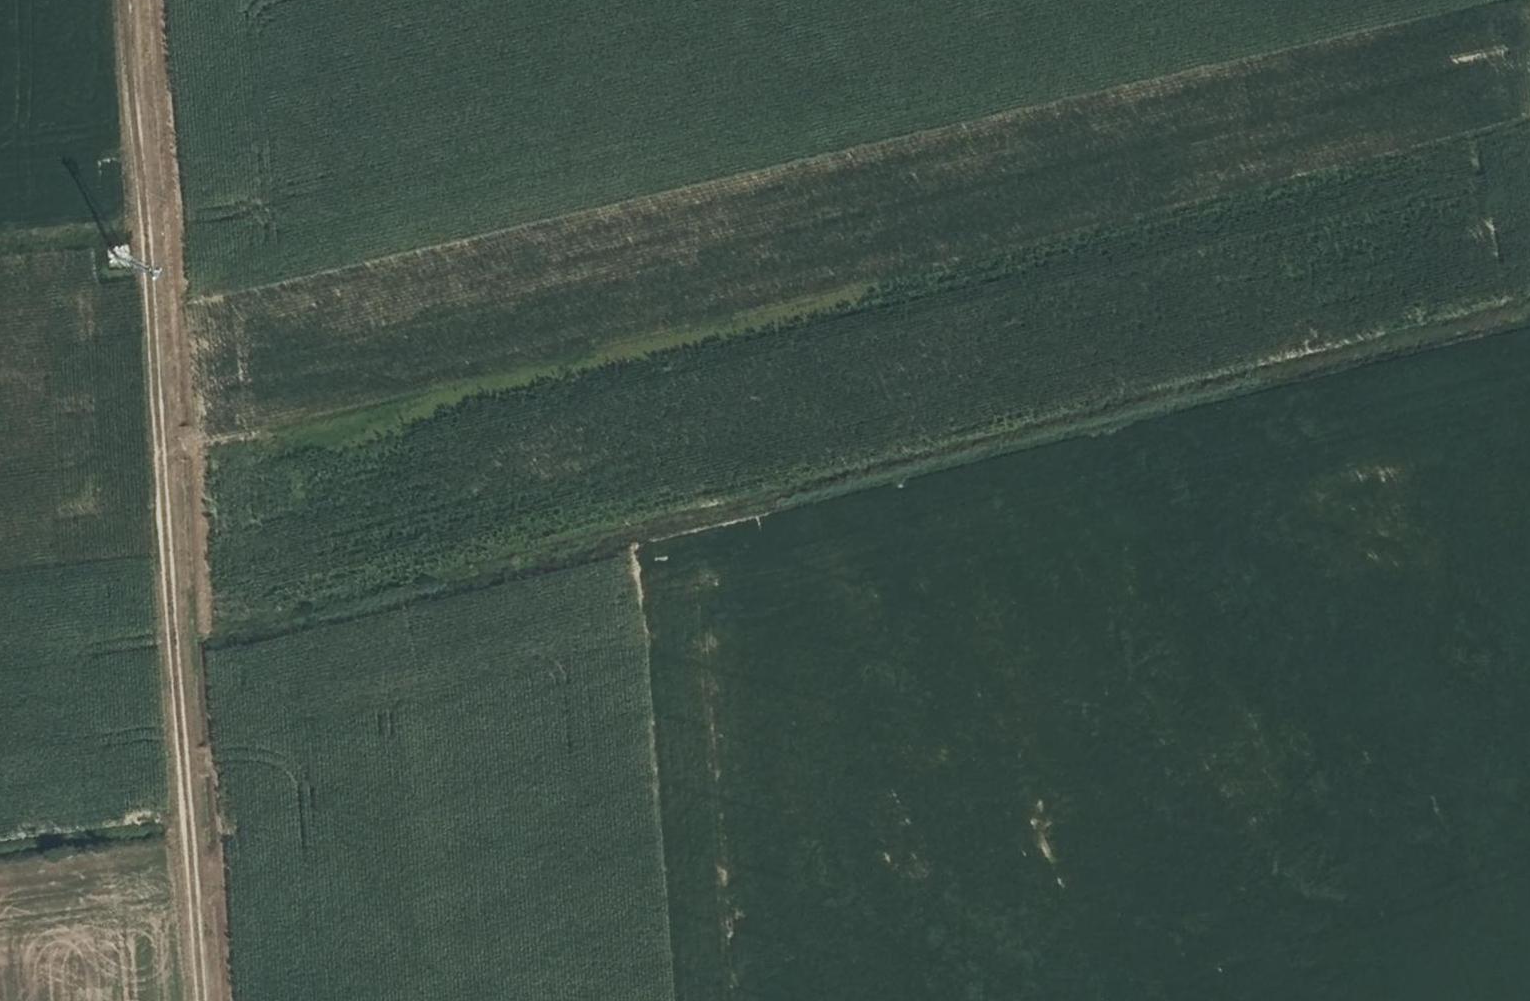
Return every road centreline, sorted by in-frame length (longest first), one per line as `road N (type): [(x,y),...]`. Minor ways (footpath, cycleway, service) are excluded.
road 1 (track): [(125,0),(202,1000)]

